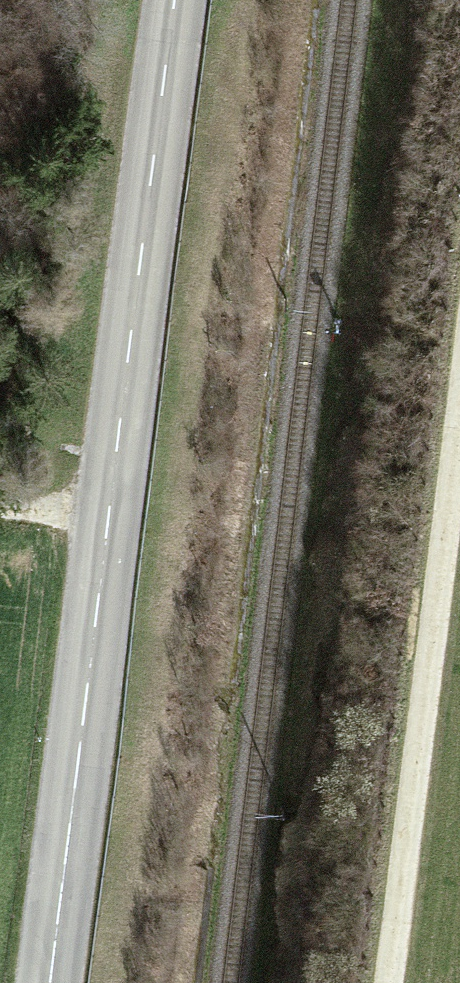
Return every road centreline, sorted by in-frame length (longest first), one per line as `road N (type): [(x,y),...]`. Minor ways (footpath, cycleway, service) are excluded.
road 1 (tertiary): [(50,982),(174,0)]
road 2 (track): [(459,384),(385,982)]

